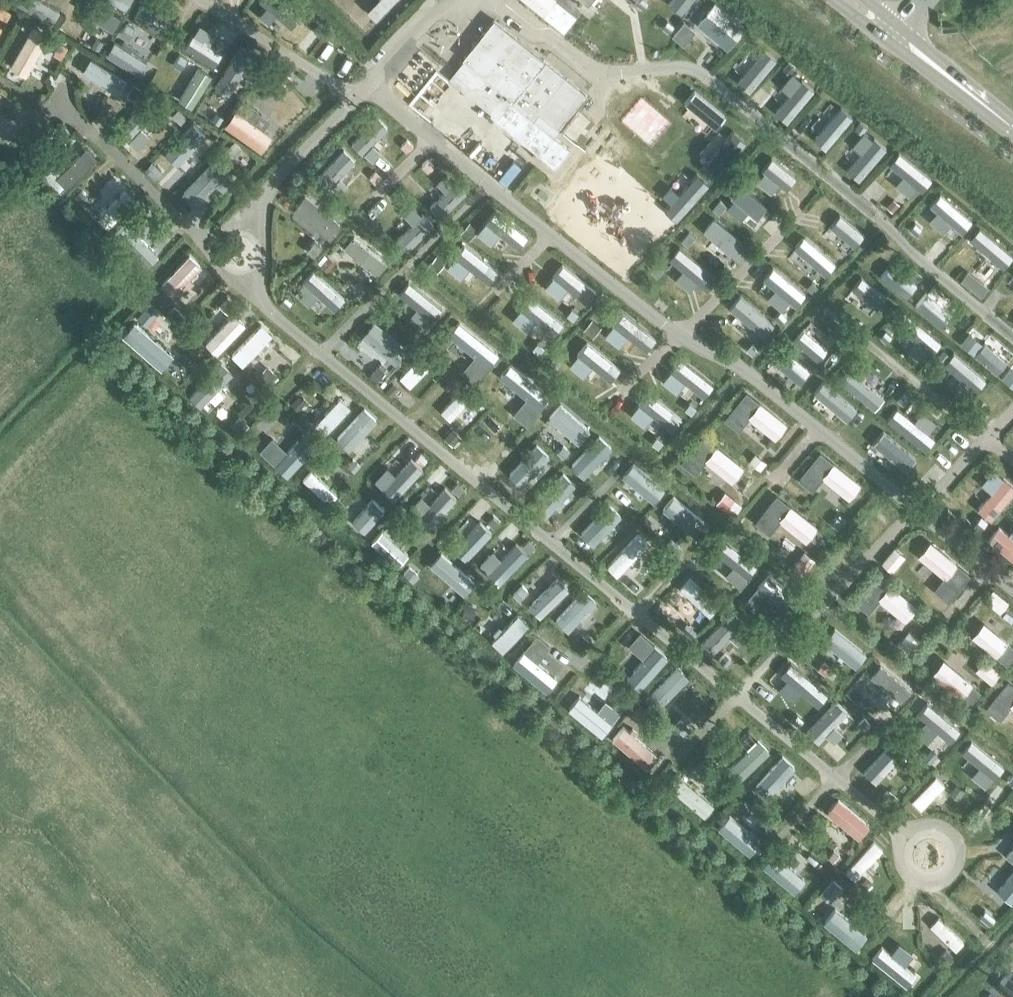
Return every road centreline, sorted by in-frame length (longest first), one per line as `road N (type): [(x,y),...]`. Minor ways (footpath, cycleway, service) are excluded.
road 1 (tertiary): [(1012,130),(896,35)]

